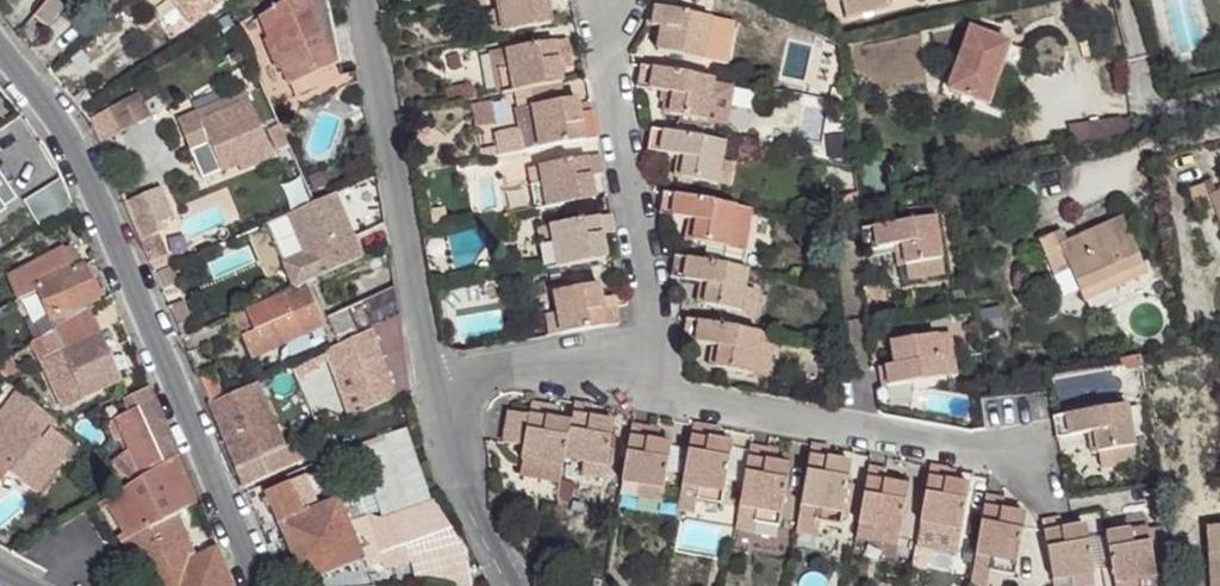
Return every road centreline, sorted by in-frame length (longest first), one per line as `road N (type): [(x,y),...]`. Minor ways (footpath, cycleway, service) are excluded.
road 1 (residential): [(0,44),(74,140),(261,585)]
road 2 (residential): [(1051,501),(1023,456),(657,390)]
road 3 (residential): [(438,390),(370,0)]
road 4 (residential): [(657,390),(603,0)]
road 5 (residential): [(438,390),(530,369),(657,390)]
road 6 (residential): [(511,585),(465,488),(438,390)]

